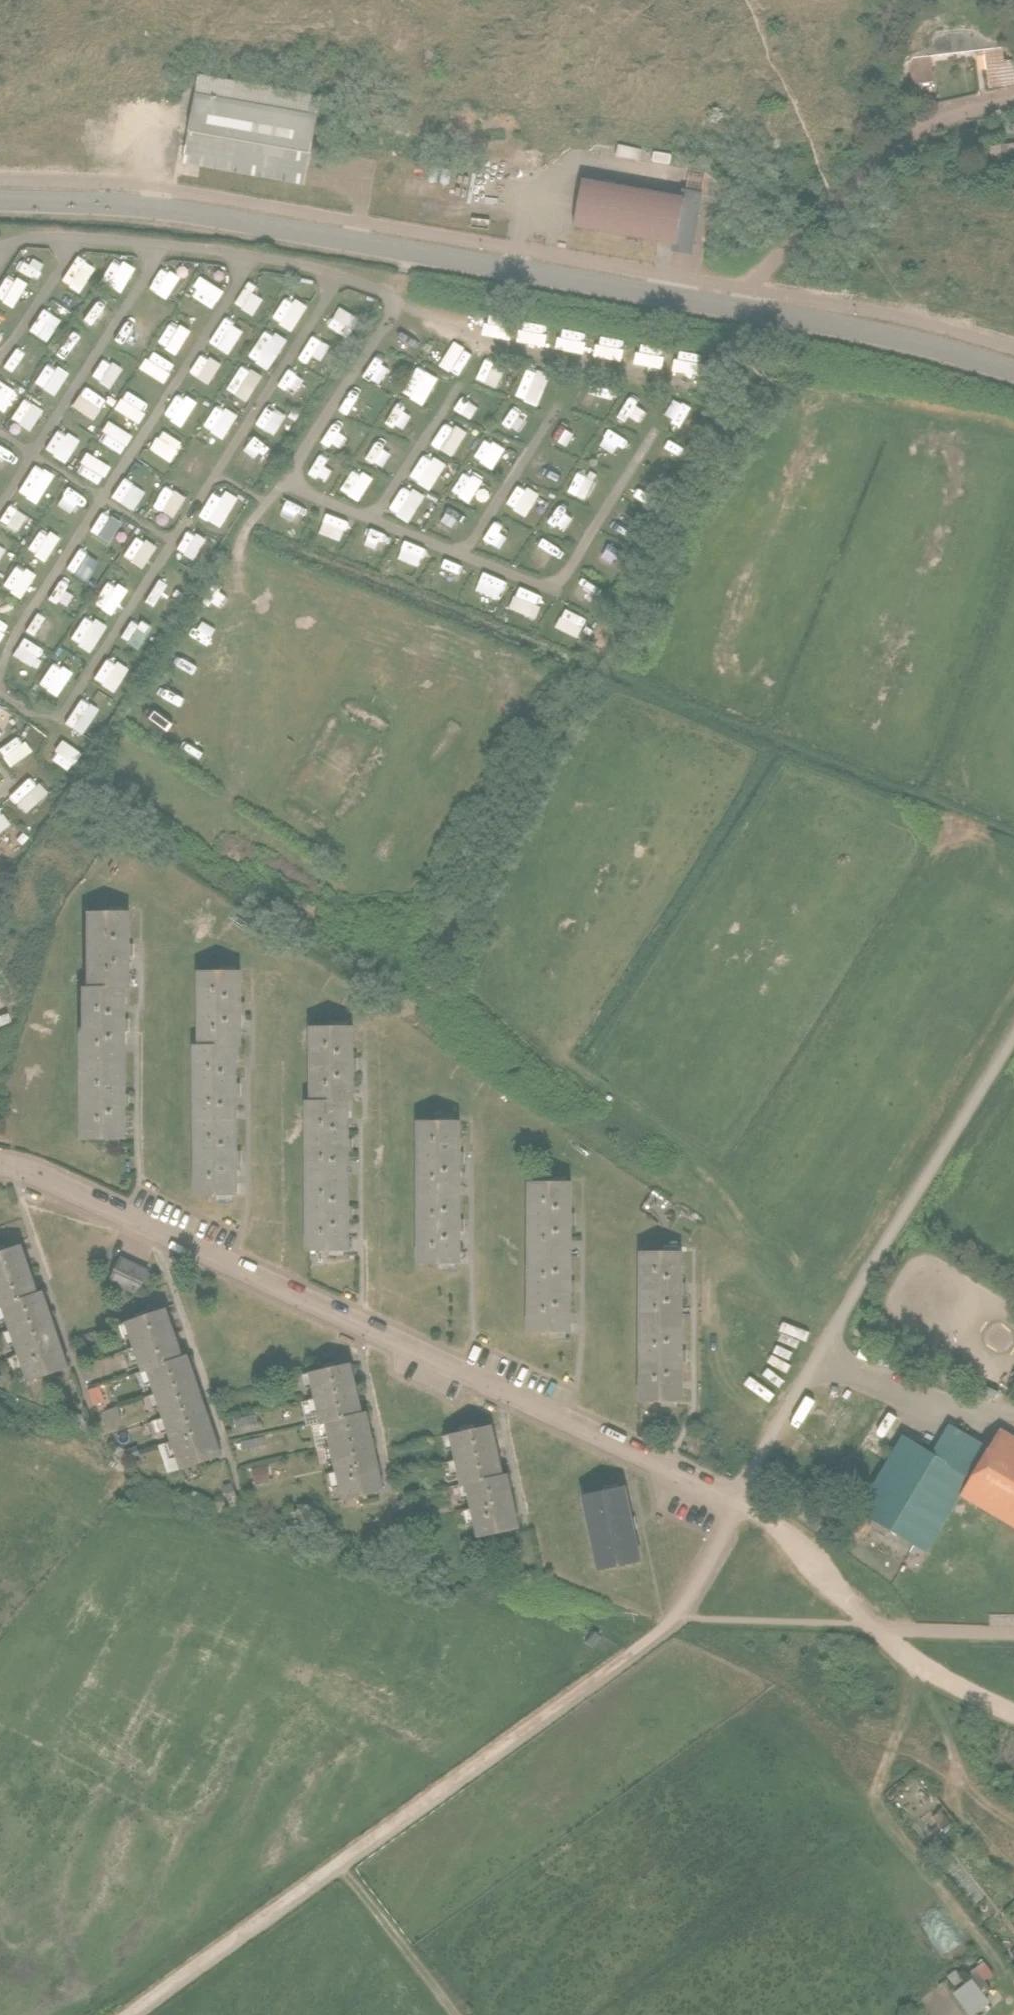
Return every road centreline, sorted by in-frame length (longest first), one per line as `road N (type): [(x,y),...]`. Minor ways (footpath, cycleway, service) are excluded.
road 1 (unclassified): [(0,201),(189,213),(880,335),(1013,370)]
road 2 (residential): [(0,1165),(121,1213),(736,1507)]
road 3 (track): [(129,2014),(672,1620)]
road 4 (track): [(903,1655),(948,1752),(954,1810),(1013,1881)]
road 5 (residential): [(736,1507),(785,1540),(872,1626)]
road 6 (track): [(872,1626),(940,1678),(1013,1712)]
road 7 (track): [(872,1626),(1013,1632)]
road 8 (residential): [(672,1620),(736,1507)]

